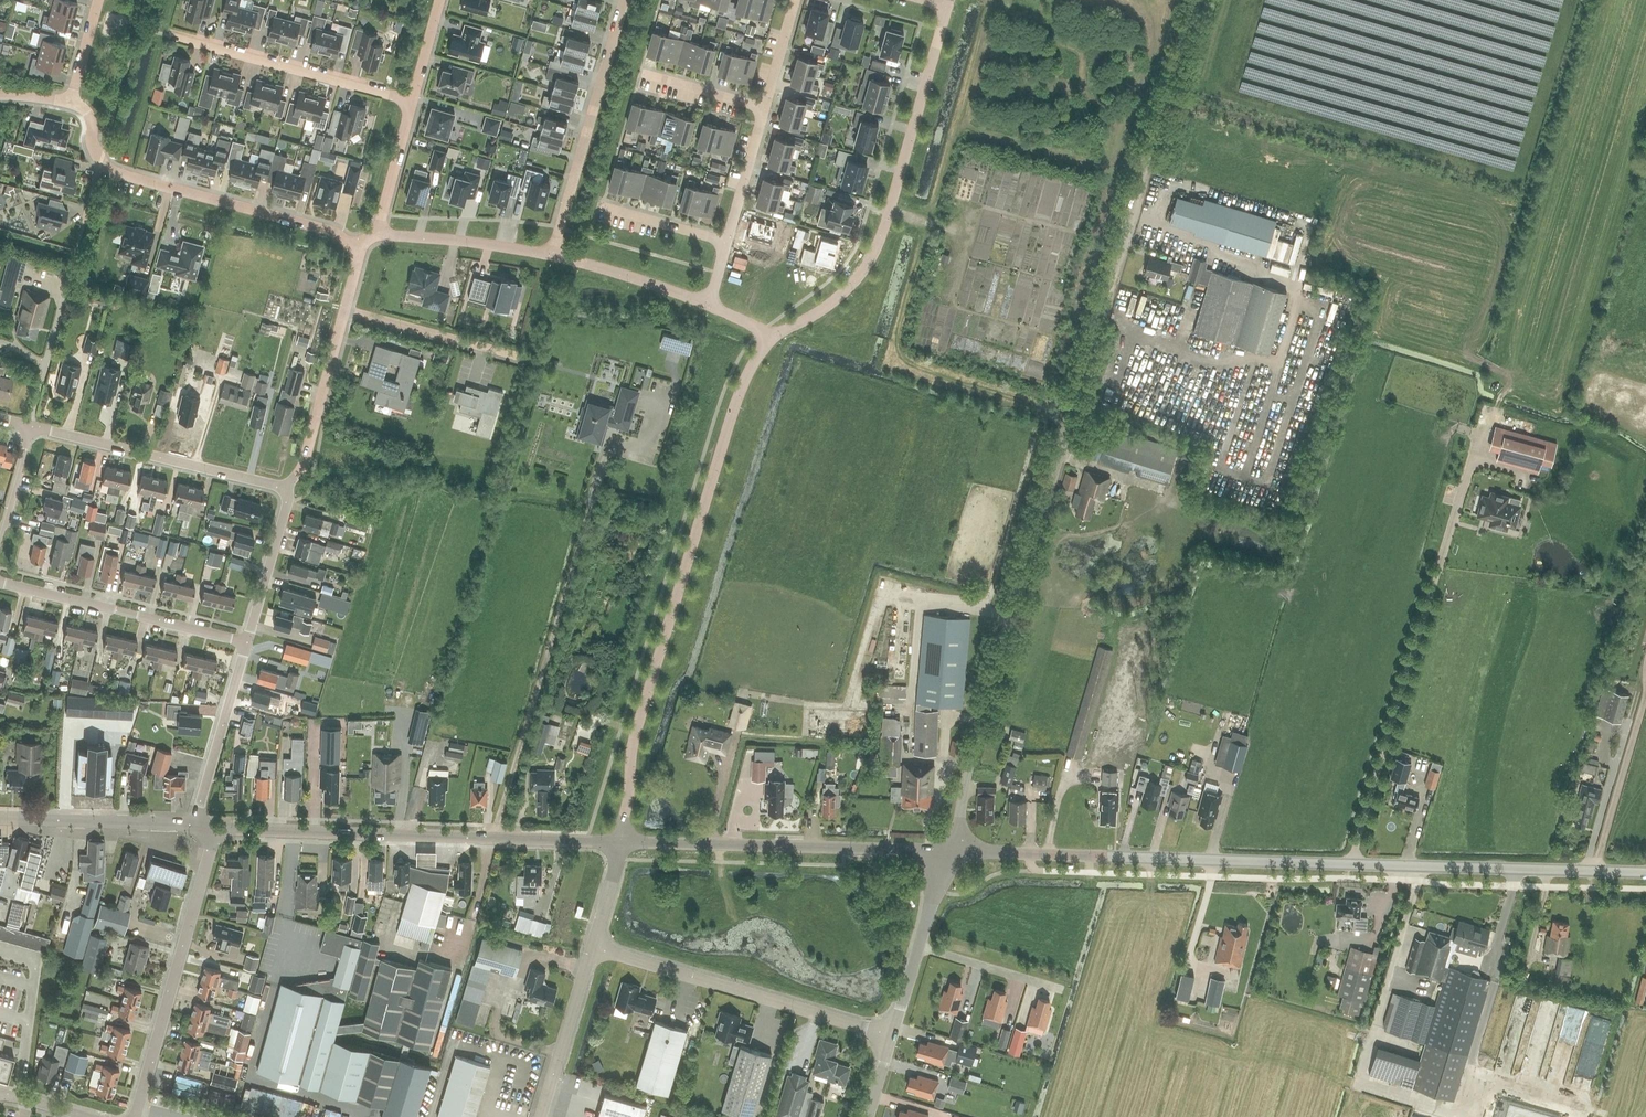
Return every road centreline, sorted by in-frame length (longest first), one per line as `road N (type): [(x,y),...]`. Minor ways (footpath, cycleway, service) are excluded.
road 1 (unclassified): [(950,854),(1140,173),(1197,0)]
road 2 (secondary): [(1645,872),(950,854)]
road 3 (unclassified): [(774,335),(730,421),(656,665),(632,748),(622,844)]
road 4 (secondary): [(622,844),(215,830)]
road 5 (unclassified): [(947,8),(876,250),(843,292),(774,335)]
road 6 (unclassified): [(356,249),(333,232),(111,169),(95,153),(91,119),(70,102)]
road 7 (secondary): [(950,854),(622,844)]
road 8 (unclassified): [(890,1035),(594,945)]
road 9 (residential): [(137,1116),(215,830)]
road 10 (residential): [(625,0),(552,254)]
road 11 (unclassified): [(285,488),(30,428)]
road 12 (residential): [(247,643),(0,584)]
road 13 (residential): [(412,103),(174,36)]
road 14 (secondary): [(193,824),(0,817)]
road 15 (tertiary): [(890,1035),(950,854)]
road 16 (residential): [(346,311),(529,359)]
road 17 (unclassified): [(193,824),(247,643)]
road 18 (unclassified): [(346,311),(306,456),(285,488)]
road 19 (track): [(1590,870),(1645,691)]
road 20 (residential): [(16,1098),(38,959),(0,948)]
road 21 (unclassified): [(542,1116),(594,945)]
road 22 (unclassified): [(552,254),(376,236)]
road 23 (unclassified): [(709,304),(552,254)]
road 24 (unclassified): [(247,643),(289,501),(285,488)]
road 25 (residential): [(726,242),(765,109)]
road 26 (residential): [(376,236),(412,103)]
road 27 (residential): [(30,428),(65,296)]
road 28 (residential): [(765,109),(645,75)]
road 29 (residential): [(726,242),(608,208)]

